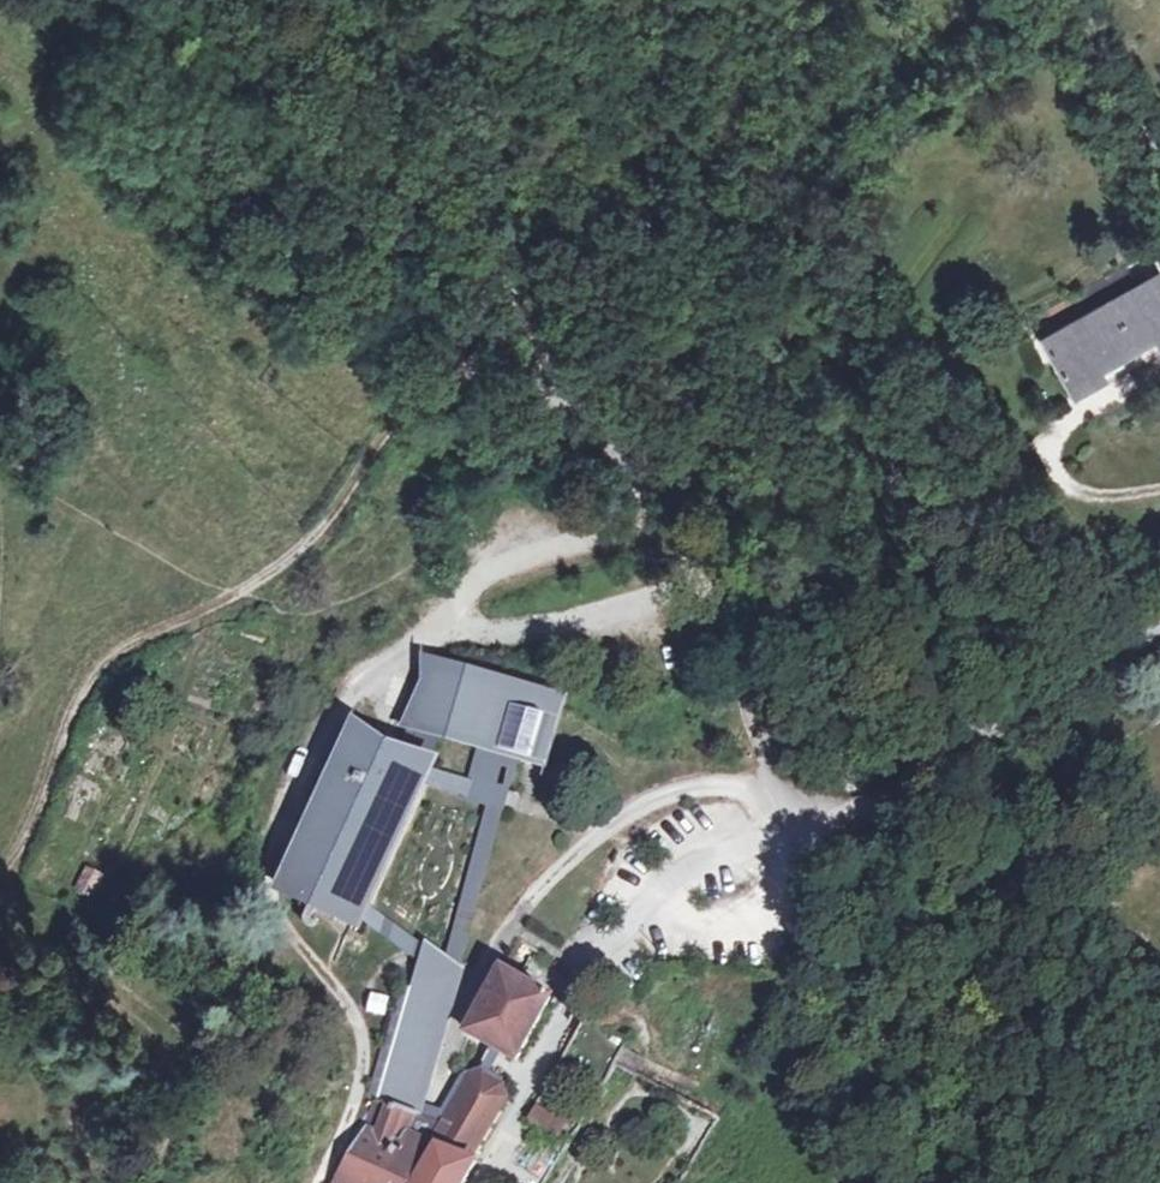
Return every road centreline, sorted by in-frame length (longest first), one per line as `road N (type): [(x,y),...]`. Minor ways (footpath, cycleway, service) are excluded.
road 1 (track): [(0,883),(16,868),(95,670),(114,651),(278,573),(316,537),(405,416),(432,395),(539,358)]
road 2 (residential): [(1159,615),(933,757),(867,779),(769,788)]
road 3 (track): [(539,358),(449,130),(376,0)]
road 4 (track): [(721,596),(590,400),(539,358)]
road 5 (track): [(436,628),(477,569),(515,543),(579,536),(664,505)]
road 6 (residential): [(769,788),(676,793),(638,808),(544,884)]
road 7 (track): [(1159,149),(1077,0)]

